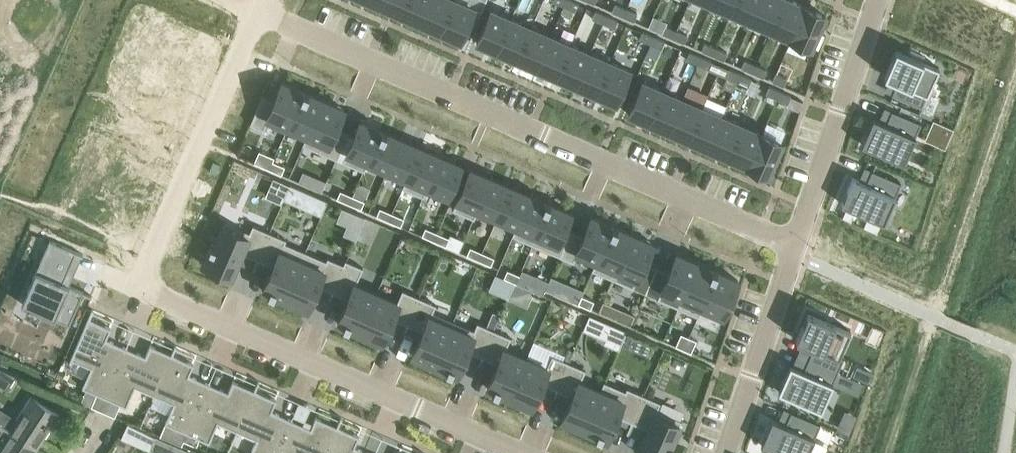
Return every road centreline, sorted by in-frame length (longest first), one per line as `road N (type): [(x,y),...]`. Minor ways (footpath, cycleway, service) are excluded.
road 1 (residential): [(256,11),(150,260),(153,282),(167,298),(521,452)]
road 2 (residential): [(256,11),(793,245)]
road 3 (residential): [(876,0),(793,245)]
road 4 (residential): [(793,245),(724,452)]

